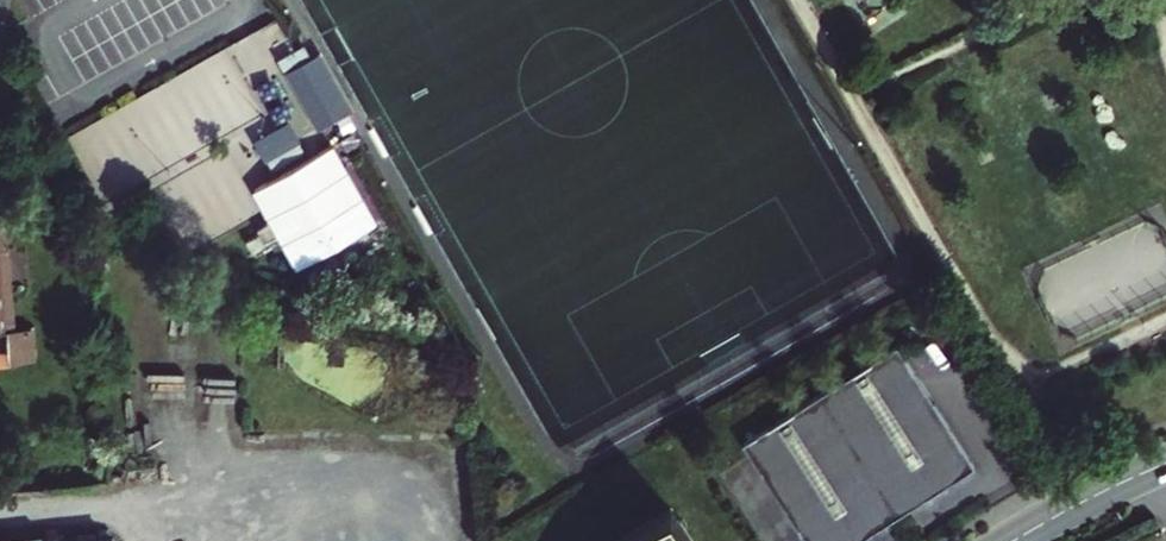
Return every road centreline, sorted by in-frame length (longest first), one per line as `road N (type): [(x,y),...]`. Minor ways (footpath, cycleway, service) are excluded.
road 1 (tertiary): [(1165,463),(1013,540)]

